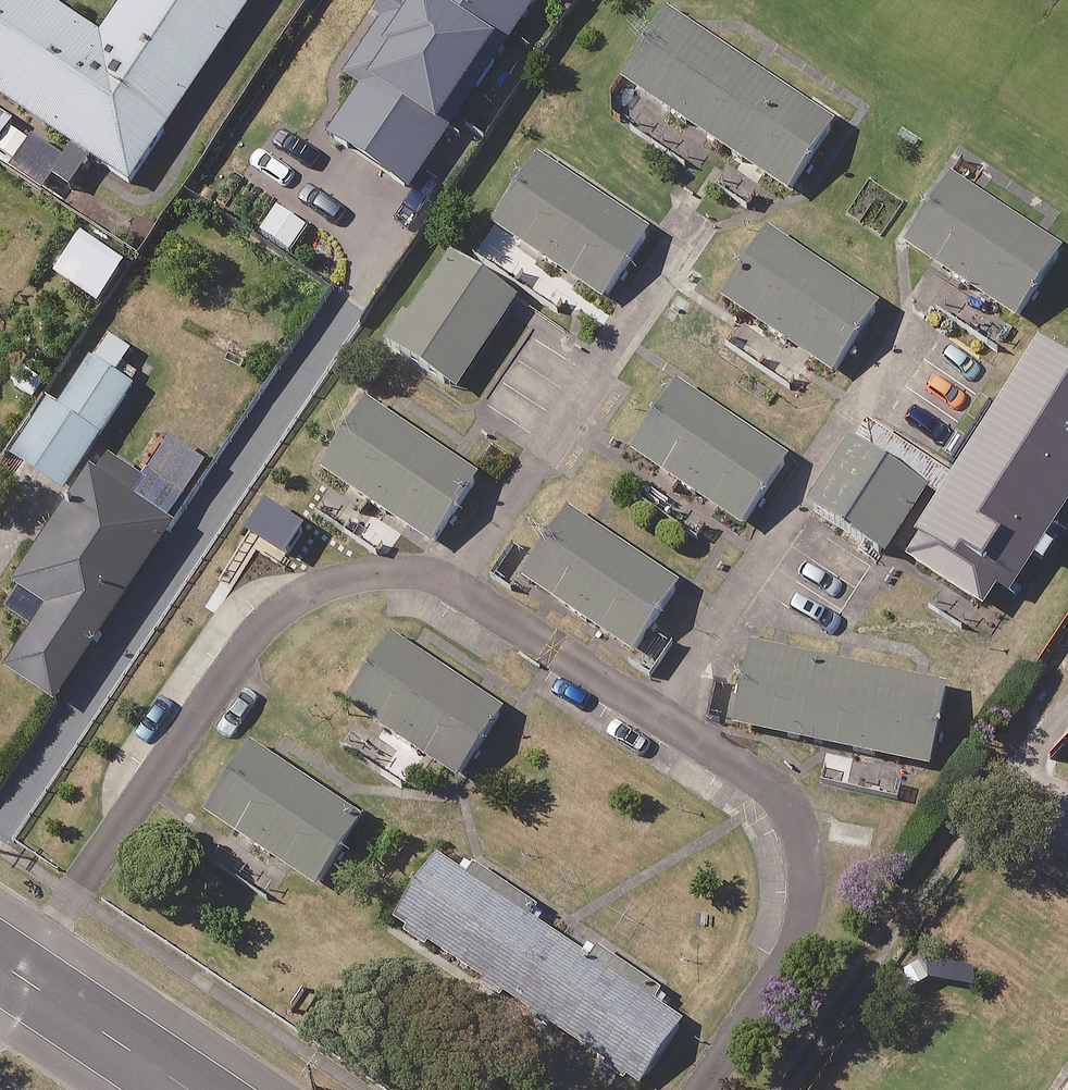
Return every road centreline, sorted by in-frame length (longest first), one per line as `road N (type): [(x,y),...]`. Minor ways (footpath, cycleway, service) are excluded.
road 1 (tertiary): [(190,1089),(0,963)]

